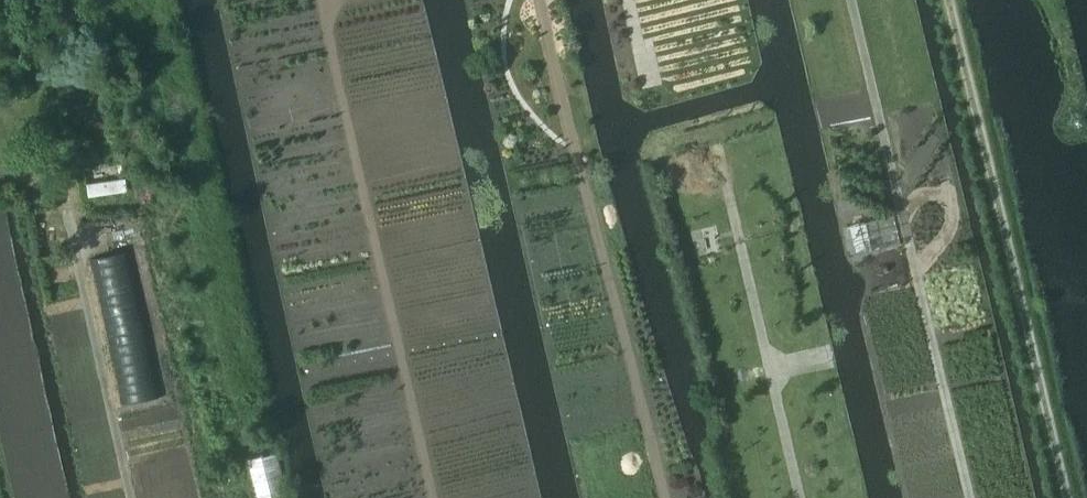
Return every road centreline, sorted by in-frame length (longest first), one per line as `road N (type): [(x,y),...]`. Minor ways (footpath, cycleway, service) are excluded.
road 1 (track): [(658,497),(535,0)]
road 2 (track): [(965,497),(846,0)]
road 3 (track): [(1068,497),(951,0)]
road 4 (track): [(433,497),(321,1)]
road 5 (track): [(793,497),(712,152)]

